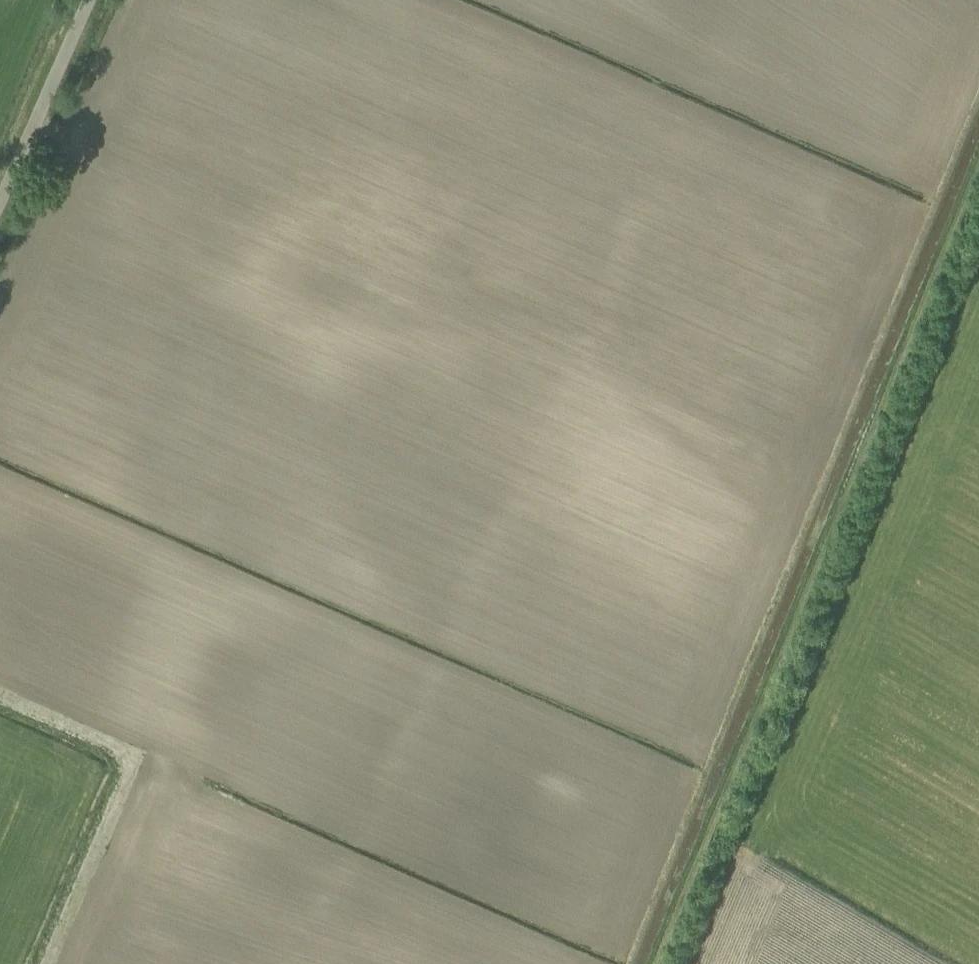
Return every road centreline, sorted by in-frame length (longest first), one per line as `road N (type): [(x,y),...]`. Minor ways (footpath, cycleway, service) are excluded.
road 1 (unclassified): [(0,185),(80,0)]

